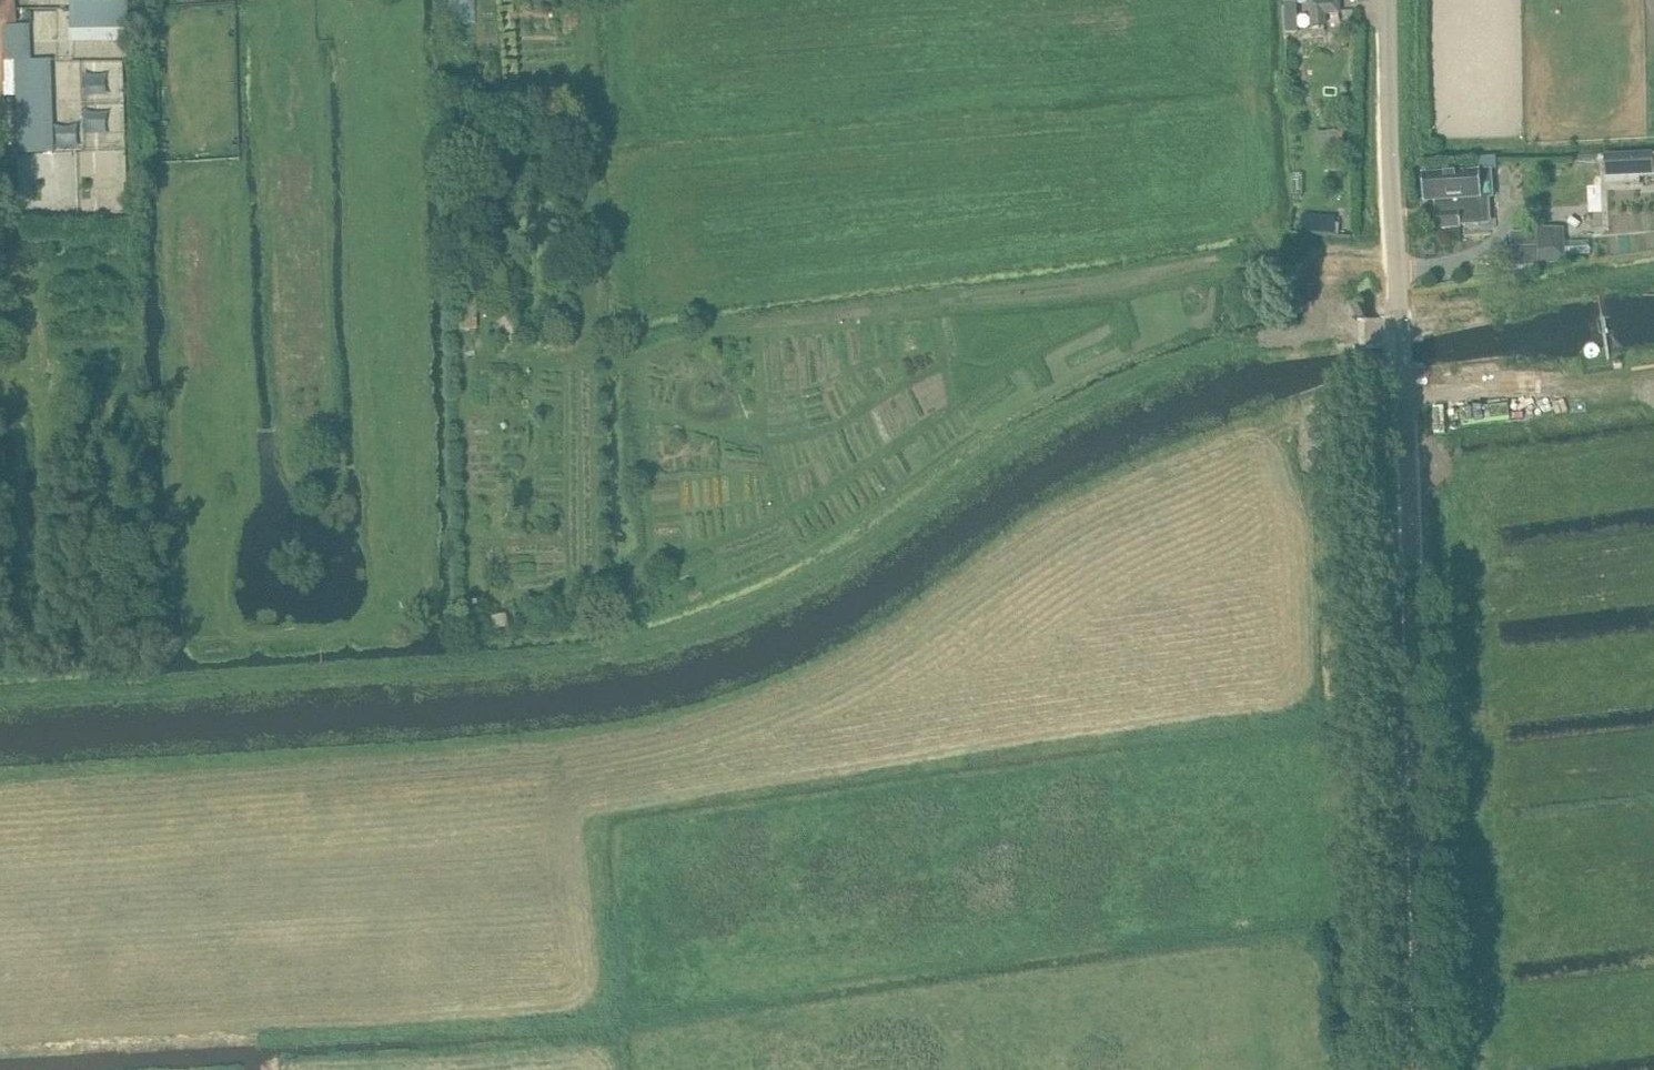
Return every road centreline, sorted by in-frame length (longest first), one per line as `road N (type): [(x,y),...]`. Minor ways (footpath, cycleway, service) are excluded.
road 1 (unclassified): [(1423,1069),(1388,0)]

